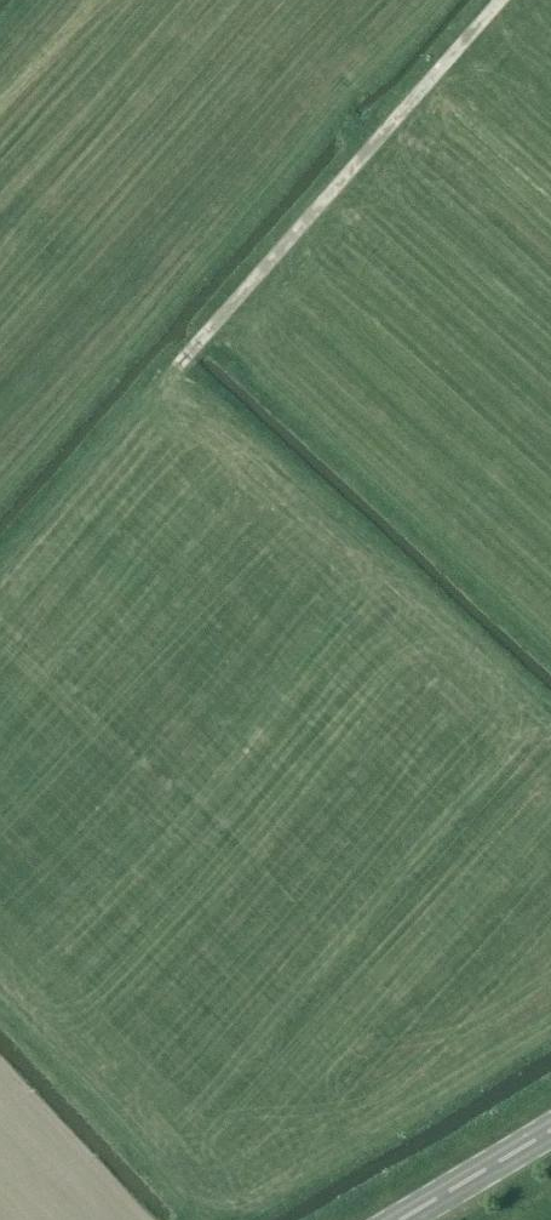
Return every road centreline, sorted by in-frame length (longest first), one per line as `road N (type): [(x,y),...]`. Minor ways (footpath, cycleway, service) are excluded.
road 1 (track): [(0,717),(199,465),(352,318),(550,61)]
road 2 (track): [(250,1219),(189,1117),(0,898)]
road 3 (track): [(500,0),(241,294)]
road 4 (primary): [(400,1219),(550,1131)]

